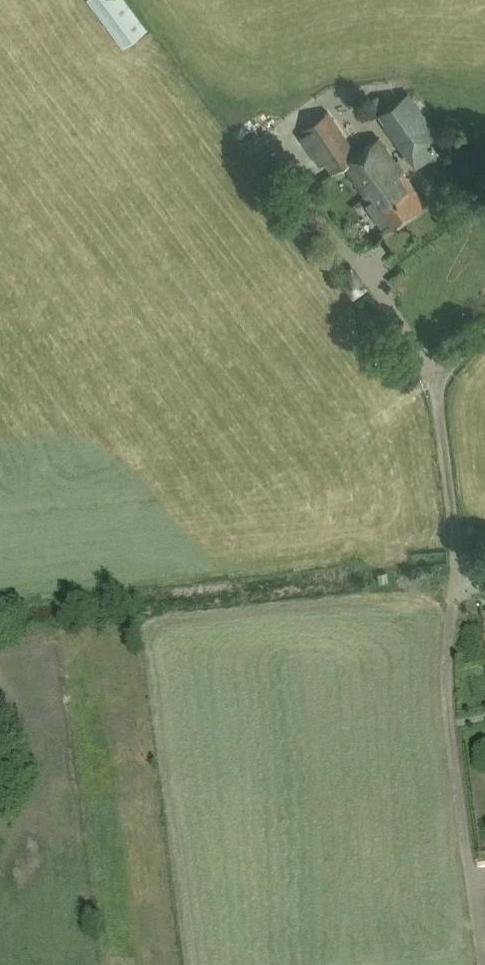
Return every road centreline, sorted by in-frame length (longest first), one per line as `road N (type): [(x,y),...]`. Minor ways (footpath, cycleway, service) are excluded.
road 1 (unclassified): [(482,964),(450,707),(457,554),(437,375)]

